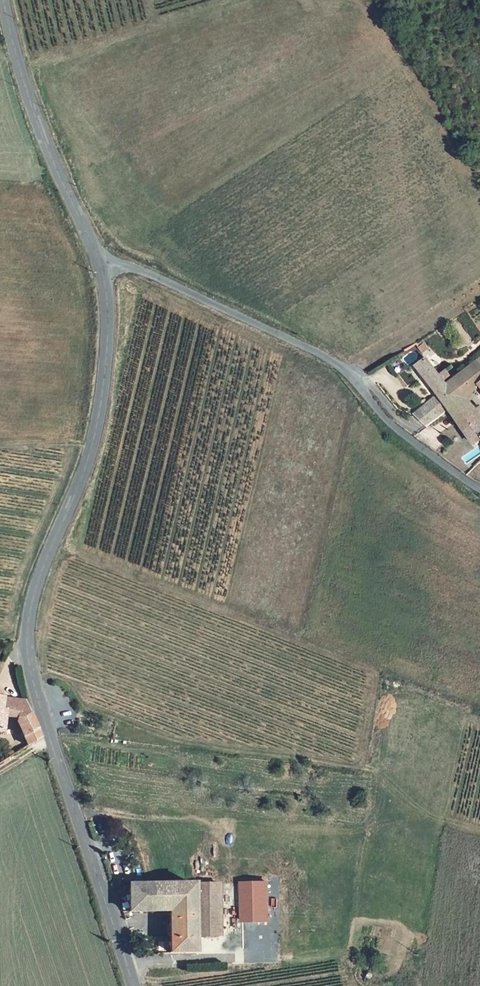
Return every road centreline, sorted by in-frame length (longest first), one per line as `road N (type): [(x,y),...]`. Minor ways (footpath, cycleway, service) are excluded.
road 1 (tertiary): [(101,264),(107,341),(96,434),(38,576),(27,646),(132,985)]
road 2 (unclassified): [(101,264),(127,264),(320,355),(348,373),(386,418),(479,489)]
road 3 (tertiary): [(4,0),(38,124),(101,264)]

